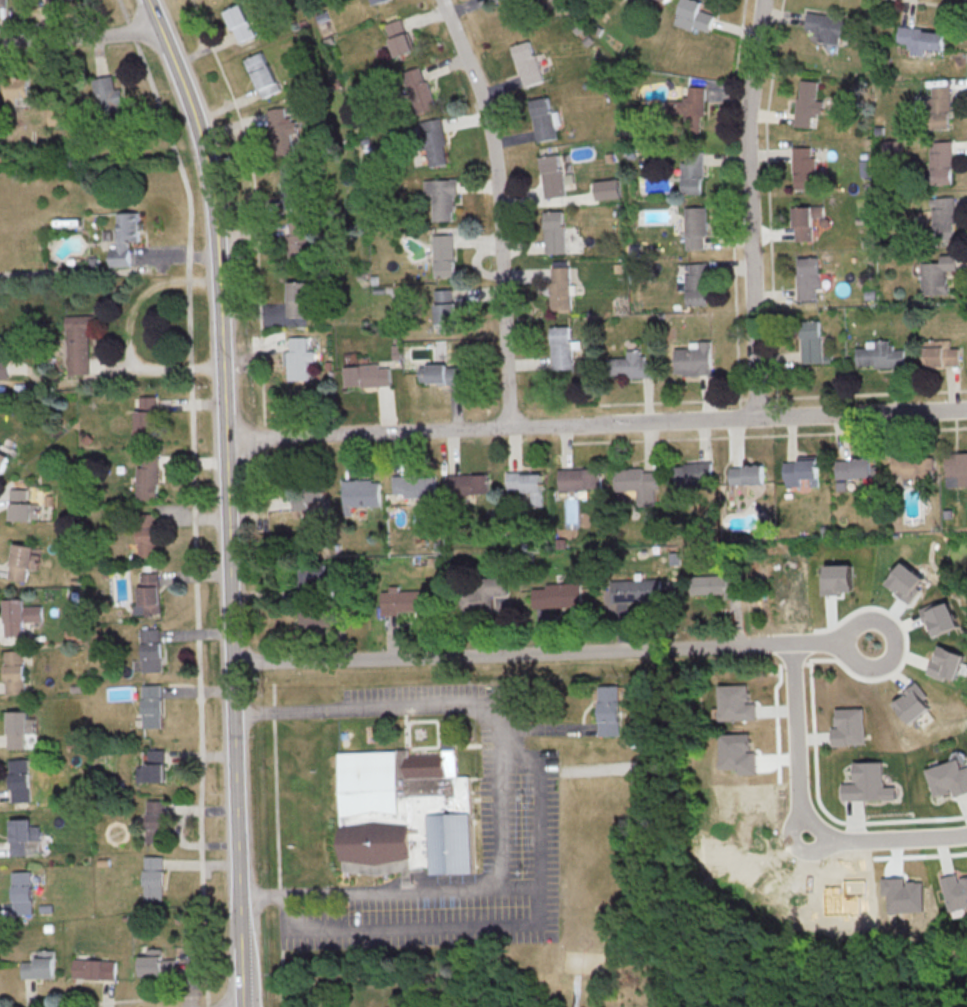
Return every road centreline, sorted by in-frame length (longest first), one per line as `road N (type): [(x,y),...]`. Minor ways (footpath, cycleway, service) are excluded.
road 1 (tertiary): [(243,1006),(217,251),(198,135),(148,0)]
road 2 (residential): [(966,408),(223,438)]
road 3 (residential): [(231,660),(880,644)]
road 4 (residential): [(508,427),(502,242),(490,153),(441,0)]
road 5 (residential): [(758,418),(746,154),(763,0)]
road 6 (residential): [(966,837),(834,844),(813,832),(798,807),(790,645)]
road 7 (residential): [(157,23),(125,34),(0,41)]

